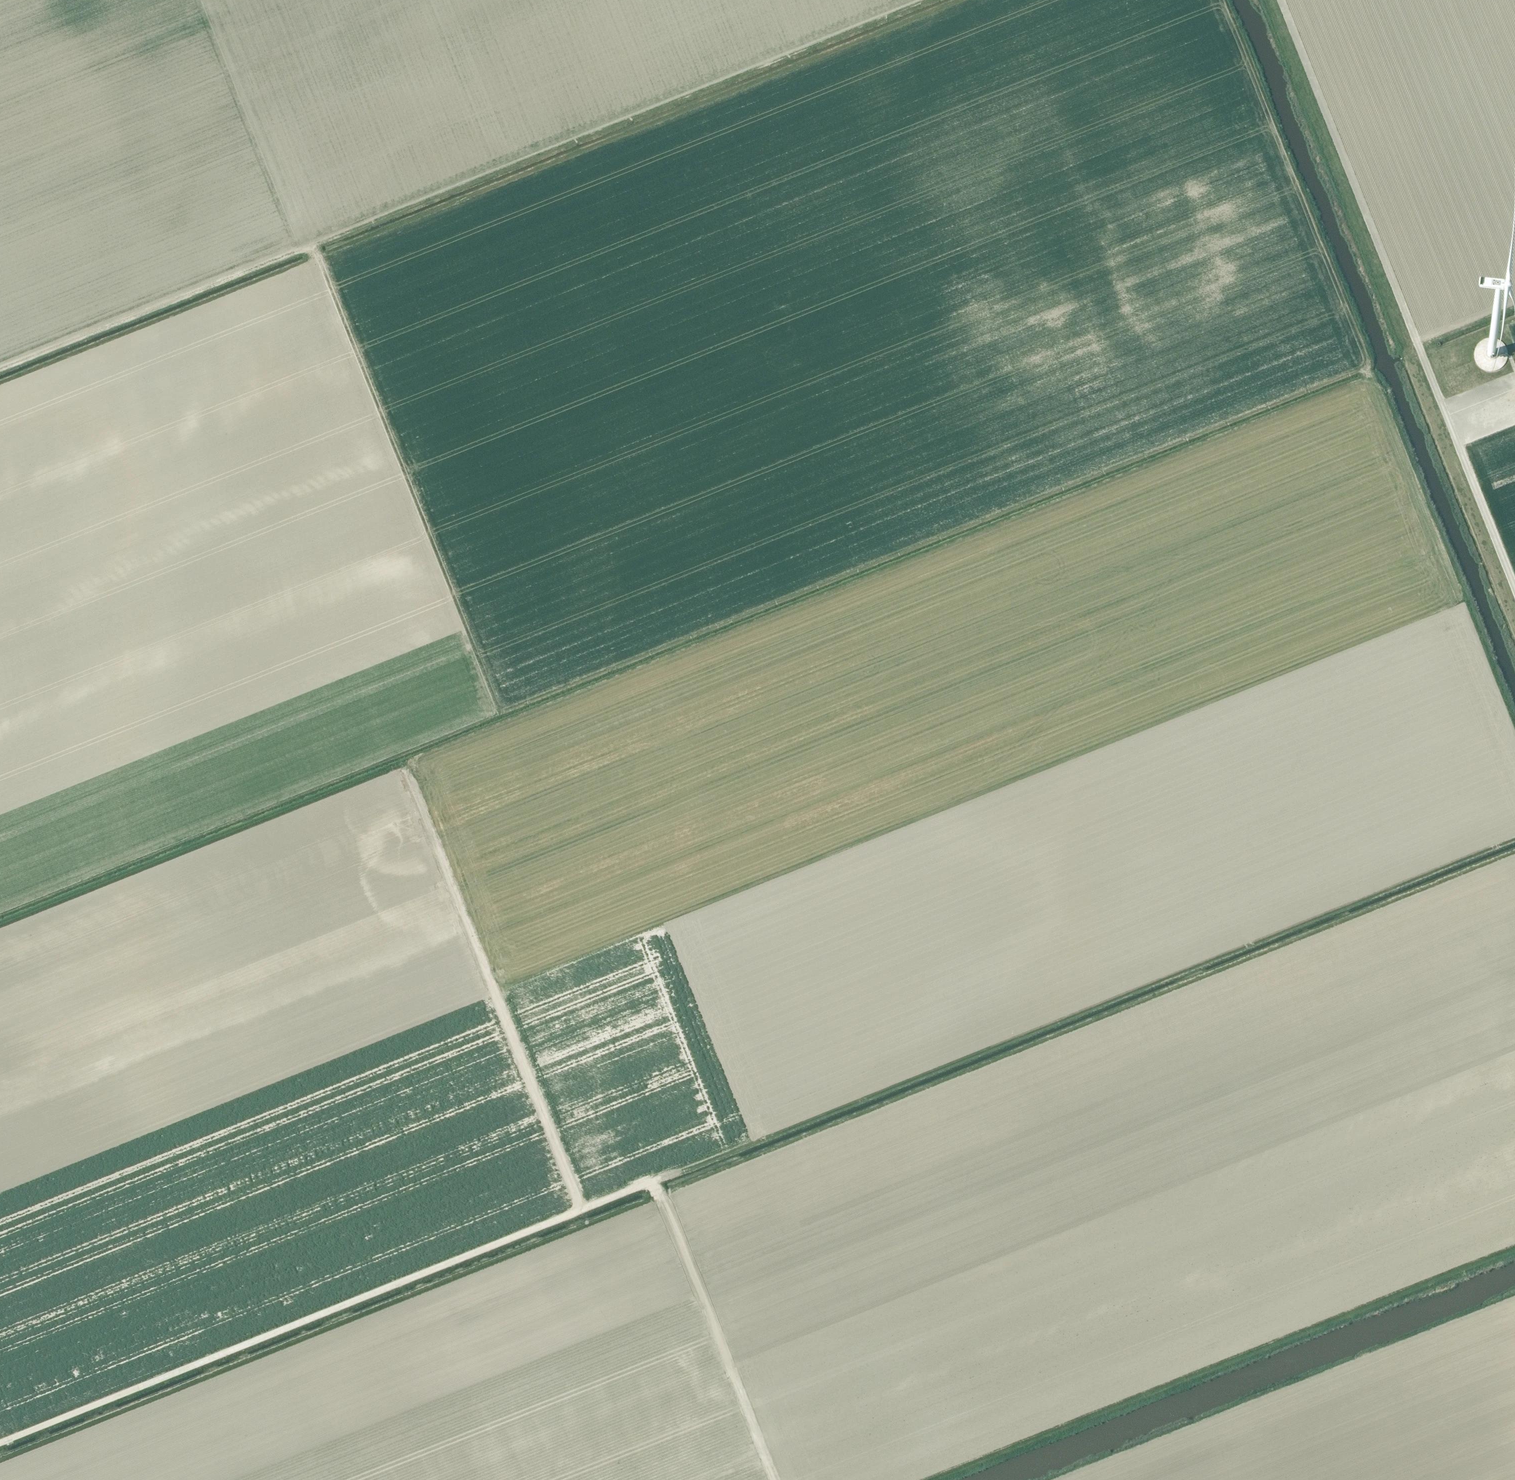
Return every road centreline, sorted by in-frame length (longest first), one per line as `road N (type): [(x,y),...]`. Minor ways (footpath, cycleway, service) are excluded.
road 1 (track): [(657,1181),(0,1444)]

